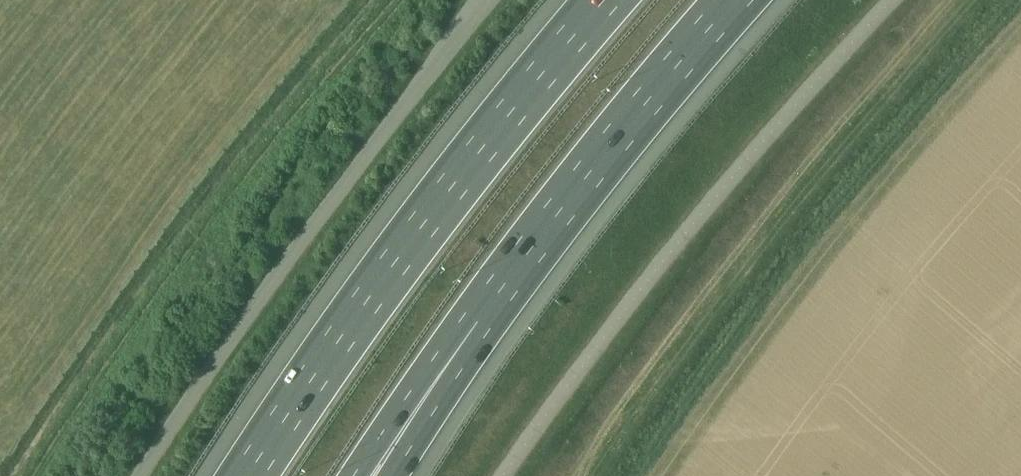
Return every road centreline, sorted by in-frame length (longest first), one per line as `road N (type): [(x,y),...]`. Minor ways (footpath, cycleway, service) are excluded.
road 1 (motorway): [(607,0),(425,221),(247,475)]
road 2 (unclassified): [(491,0),(313,225),(146,475)]
road 3 (motorway): [(477,323),(732,0)]
road 4 (motorway): [(354,475),(477,323)]
road 5 (motorway): [(392,475),(477,323)]

